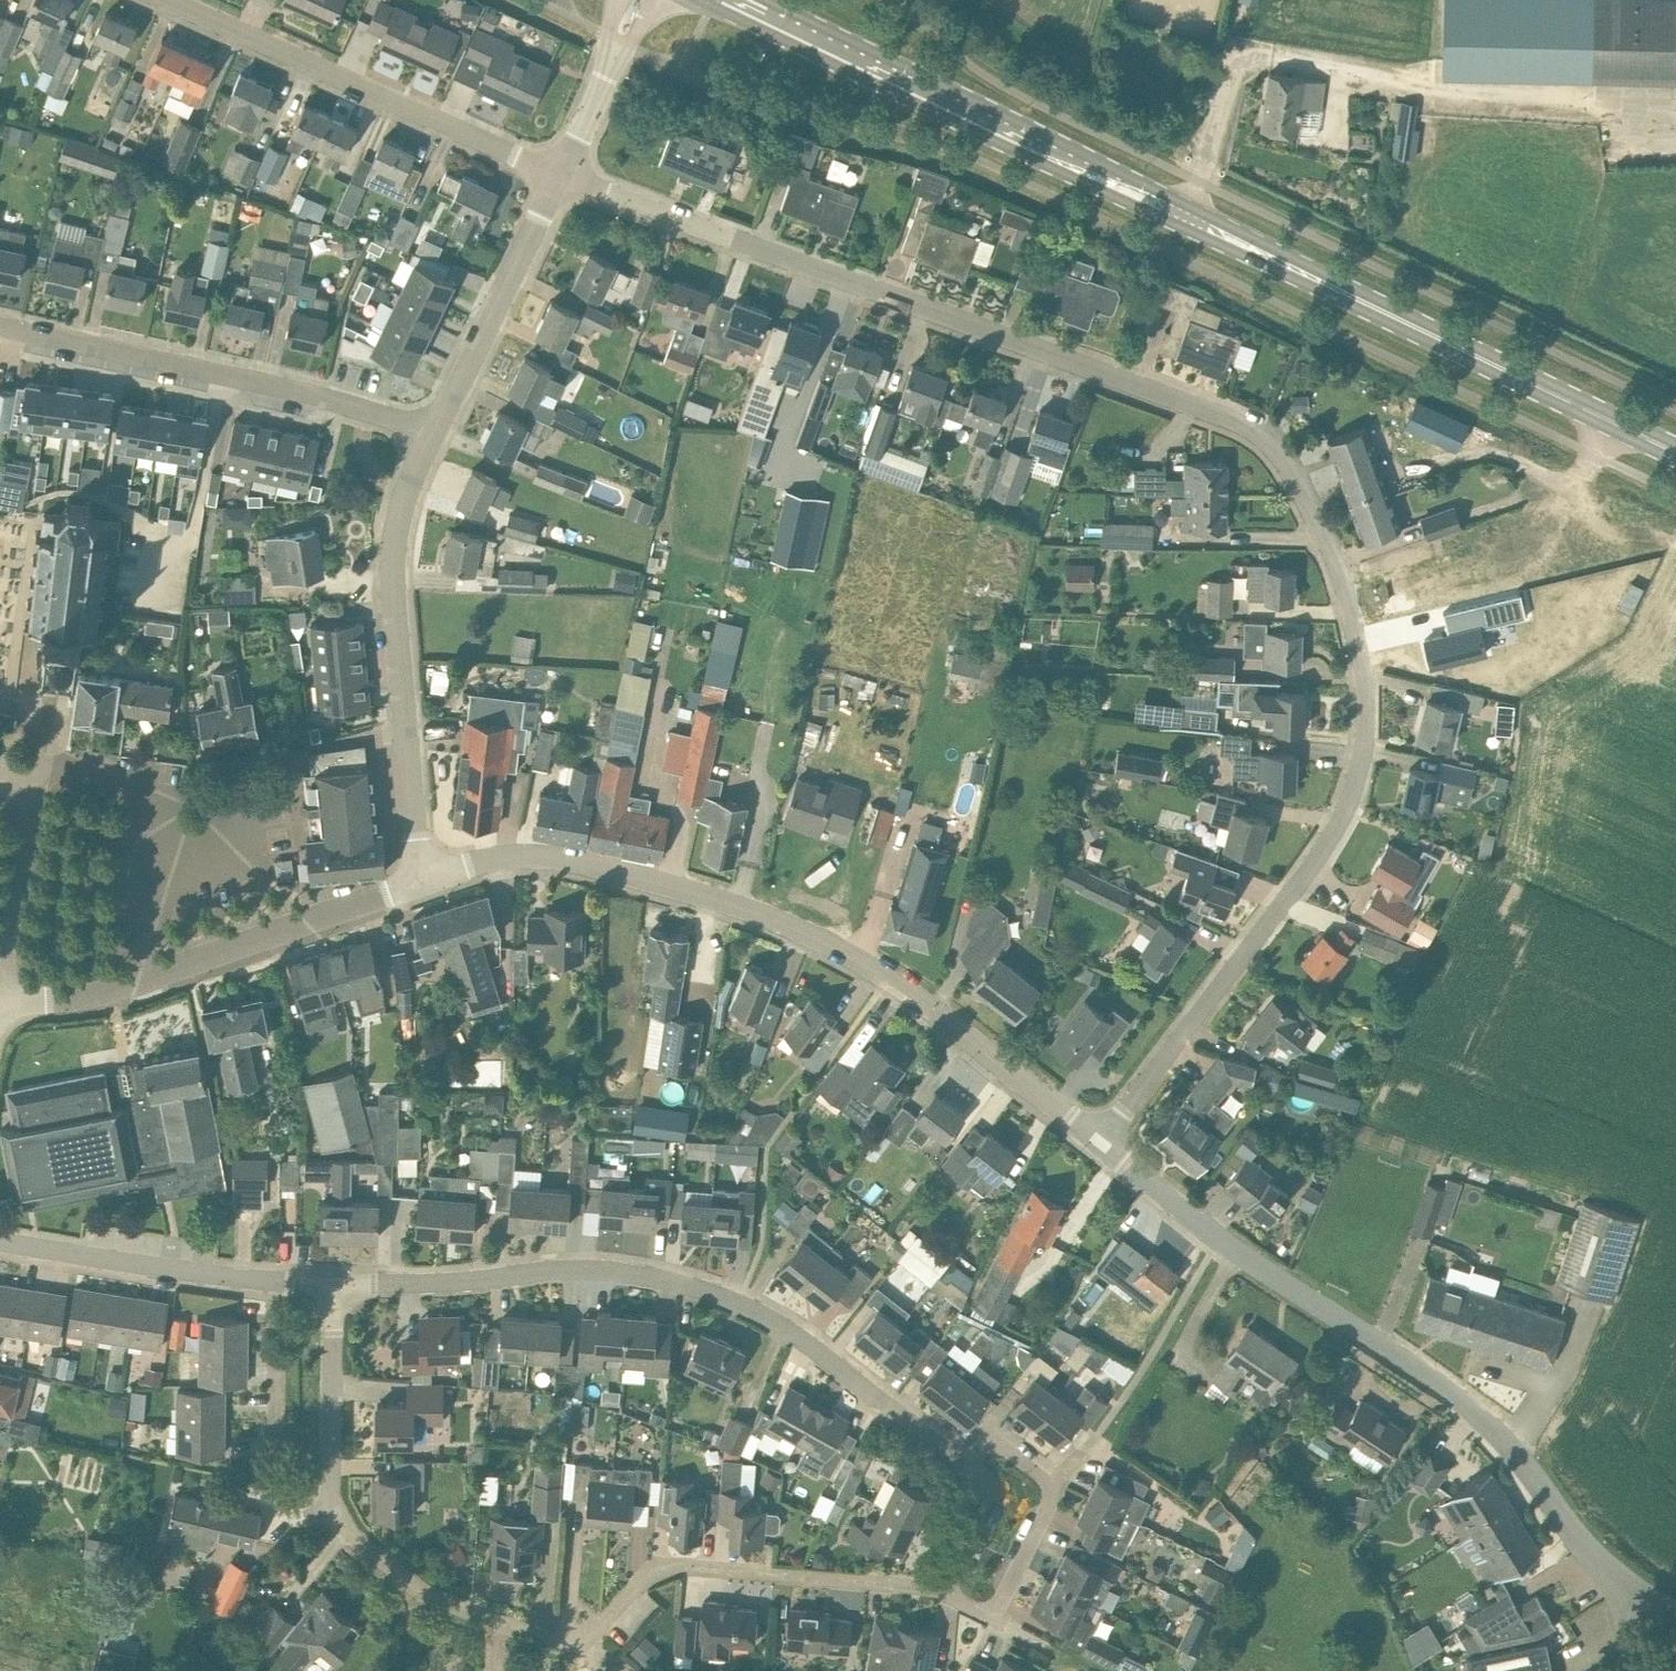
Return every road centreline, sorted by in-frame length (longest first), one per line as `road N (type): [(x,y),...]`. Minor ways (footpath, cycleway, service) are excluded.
road 1 (residential): [(1100,1143),(1333,833),(1356,783),(1366,673),(1340,571),(1286,460),(1250,424),(561,172)]
road 2 (primary): [(1675,453),(730,0)]
road 3 (unclassified): [(1100,1143),(895,985),(791,927),(549,855),(497,857),(421,882)]
road 4 (unclassified): [(1675,1610),(1583,1542),(1455,1392),(1219,1237),(1100,1143)]
road 5 (residential): [(967,1469),(789,1330),(685,1285),(622,1272),(552,1270),(333,1283)]
road 6 (residential): [(576,1652),(427,1593),(343,1526),(331,1490),(333,1283)]
road 7 (tertiary): [(421,882),(396,558),(408,488),(436,433)]
road 8 (residential): [(436,433),(282,385),(0,323)]
road 9 (tertiary): [(0,997),(53,1000),(148,981),(421,882)]
road 10 (residential): [(173,0),(561,172)]
road 11 (residential): [(576,1652),(642,1583),(681,1566),(941,1590)]
road 12 (residential): [(333,1283),(0,1241)]
road 13 (tertiary): [(436,433),(561,172)]
road 14 (residential): [(993,1613),(1055,1486),(1001,1446),(988,1447),(967,1469)]
road 15 (residential): [(0,960),(29,817),(24,797),(0,777)]
road 16 (tertiary): [(561,172),(619,41)]
road 17 (residential): [(141,776),(55,766),(0,775)]
road 18 (residential): [(941,1590),(984,1503),(982,1483),(967,1469)]

